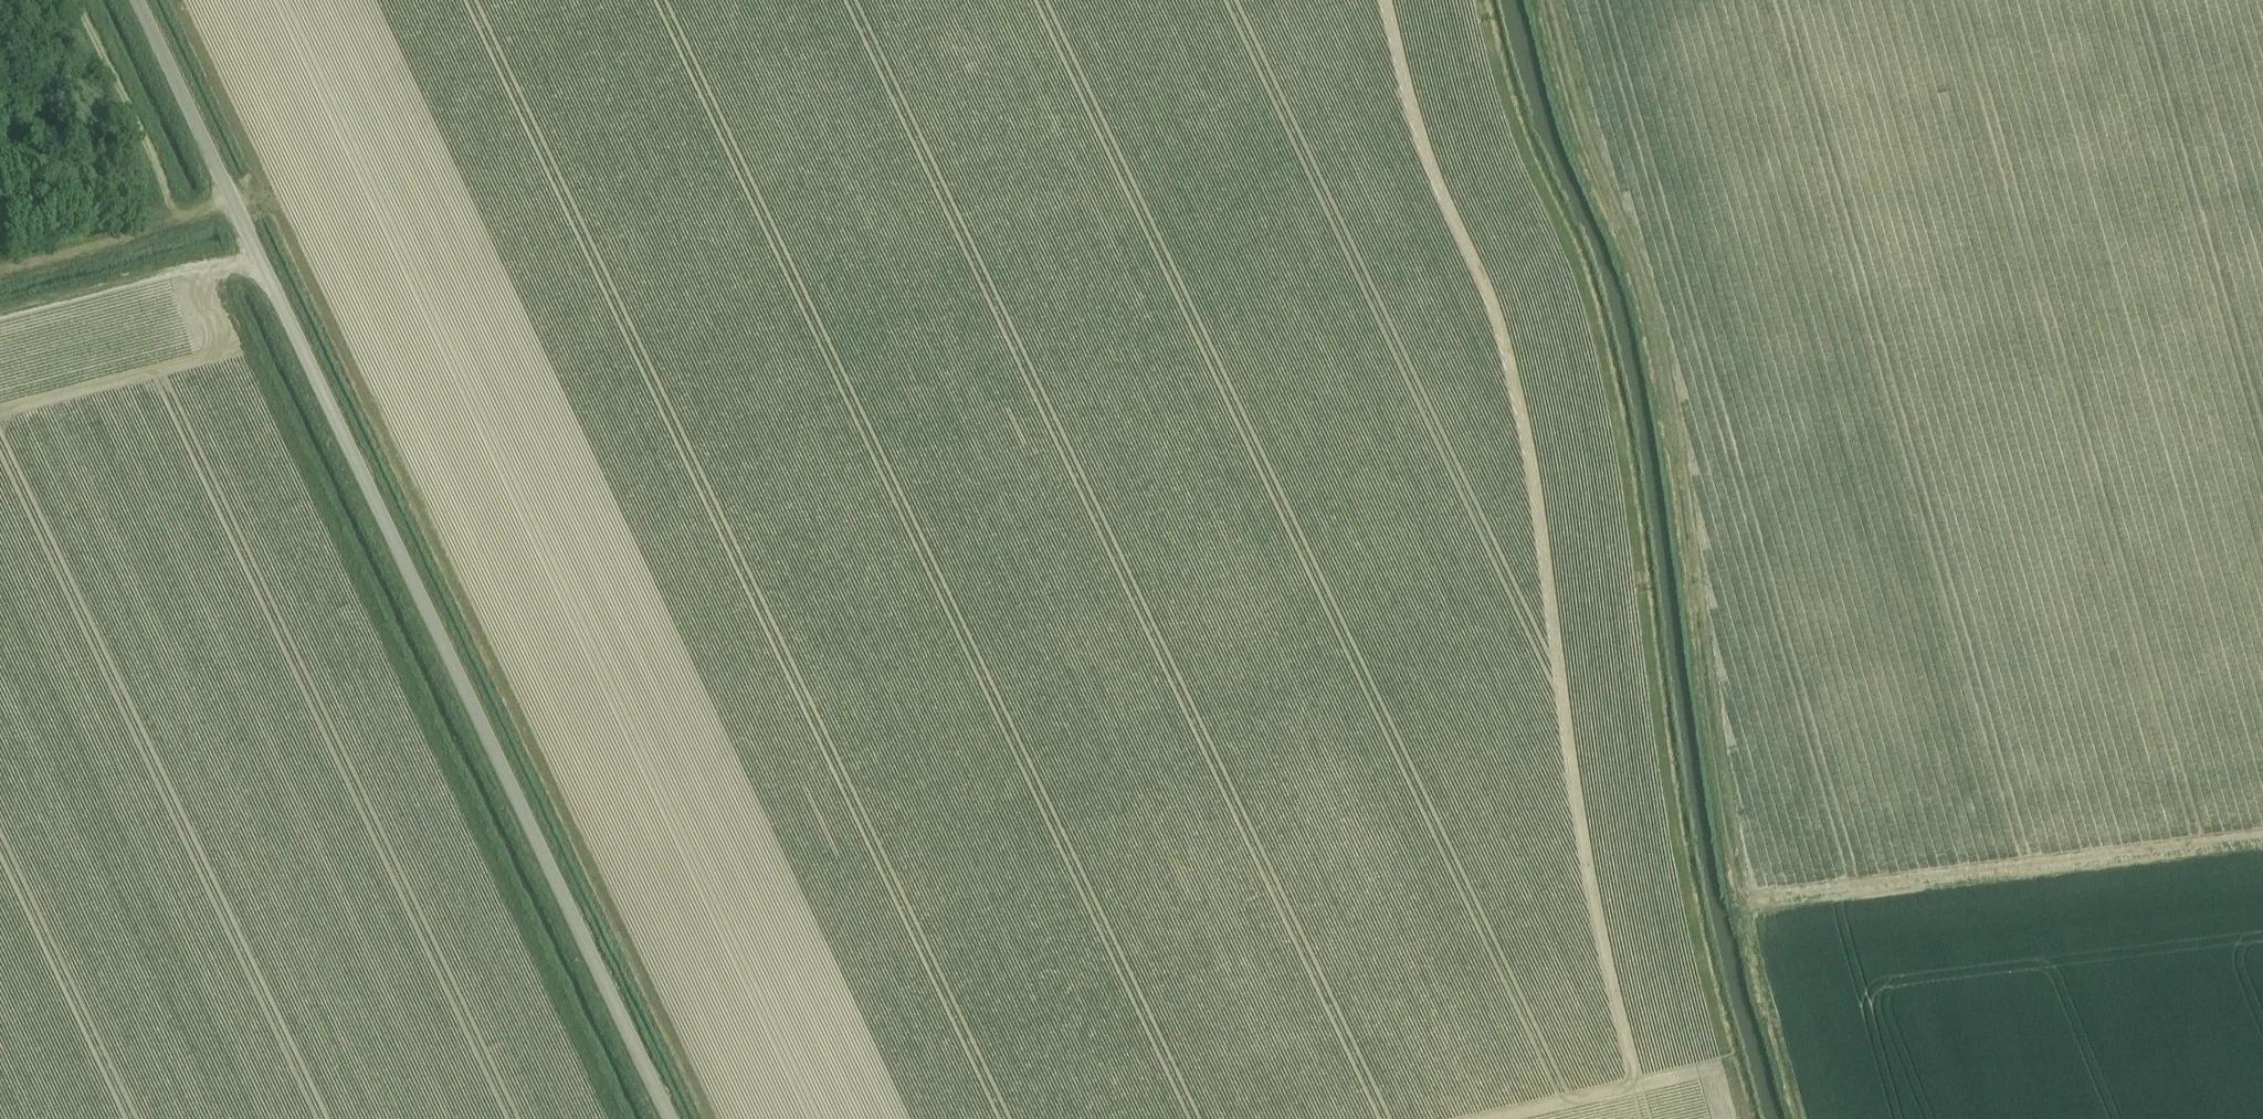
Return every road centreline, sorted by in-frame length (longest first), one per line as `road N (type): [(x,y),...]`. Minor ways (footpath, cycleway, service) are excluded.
road 1 (unclassified): [(671,1118),(137,0)]

